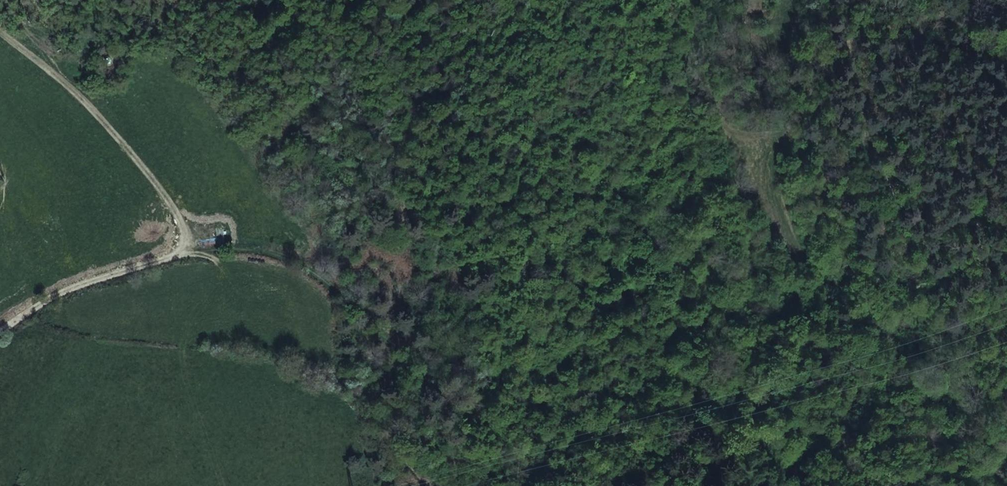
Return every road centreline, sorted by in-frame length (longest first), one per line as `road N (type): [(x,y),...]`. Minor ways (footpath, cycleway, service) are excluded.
road 1 (track): [(0,340),(59,299),(219,248),(270,248),(349,295),(475,408),(581,485)]
road 2 (track): [(1006,461),(858,312),(832,312),(803,287),(766,147),(804,115),(831,66),(881,19),(932,33)]
road 3 (track): [(175,262),(187,239),(181,215),(101,119),(0,29)]
road 4 (track): [(766,147),(728,132),(658,0)]

